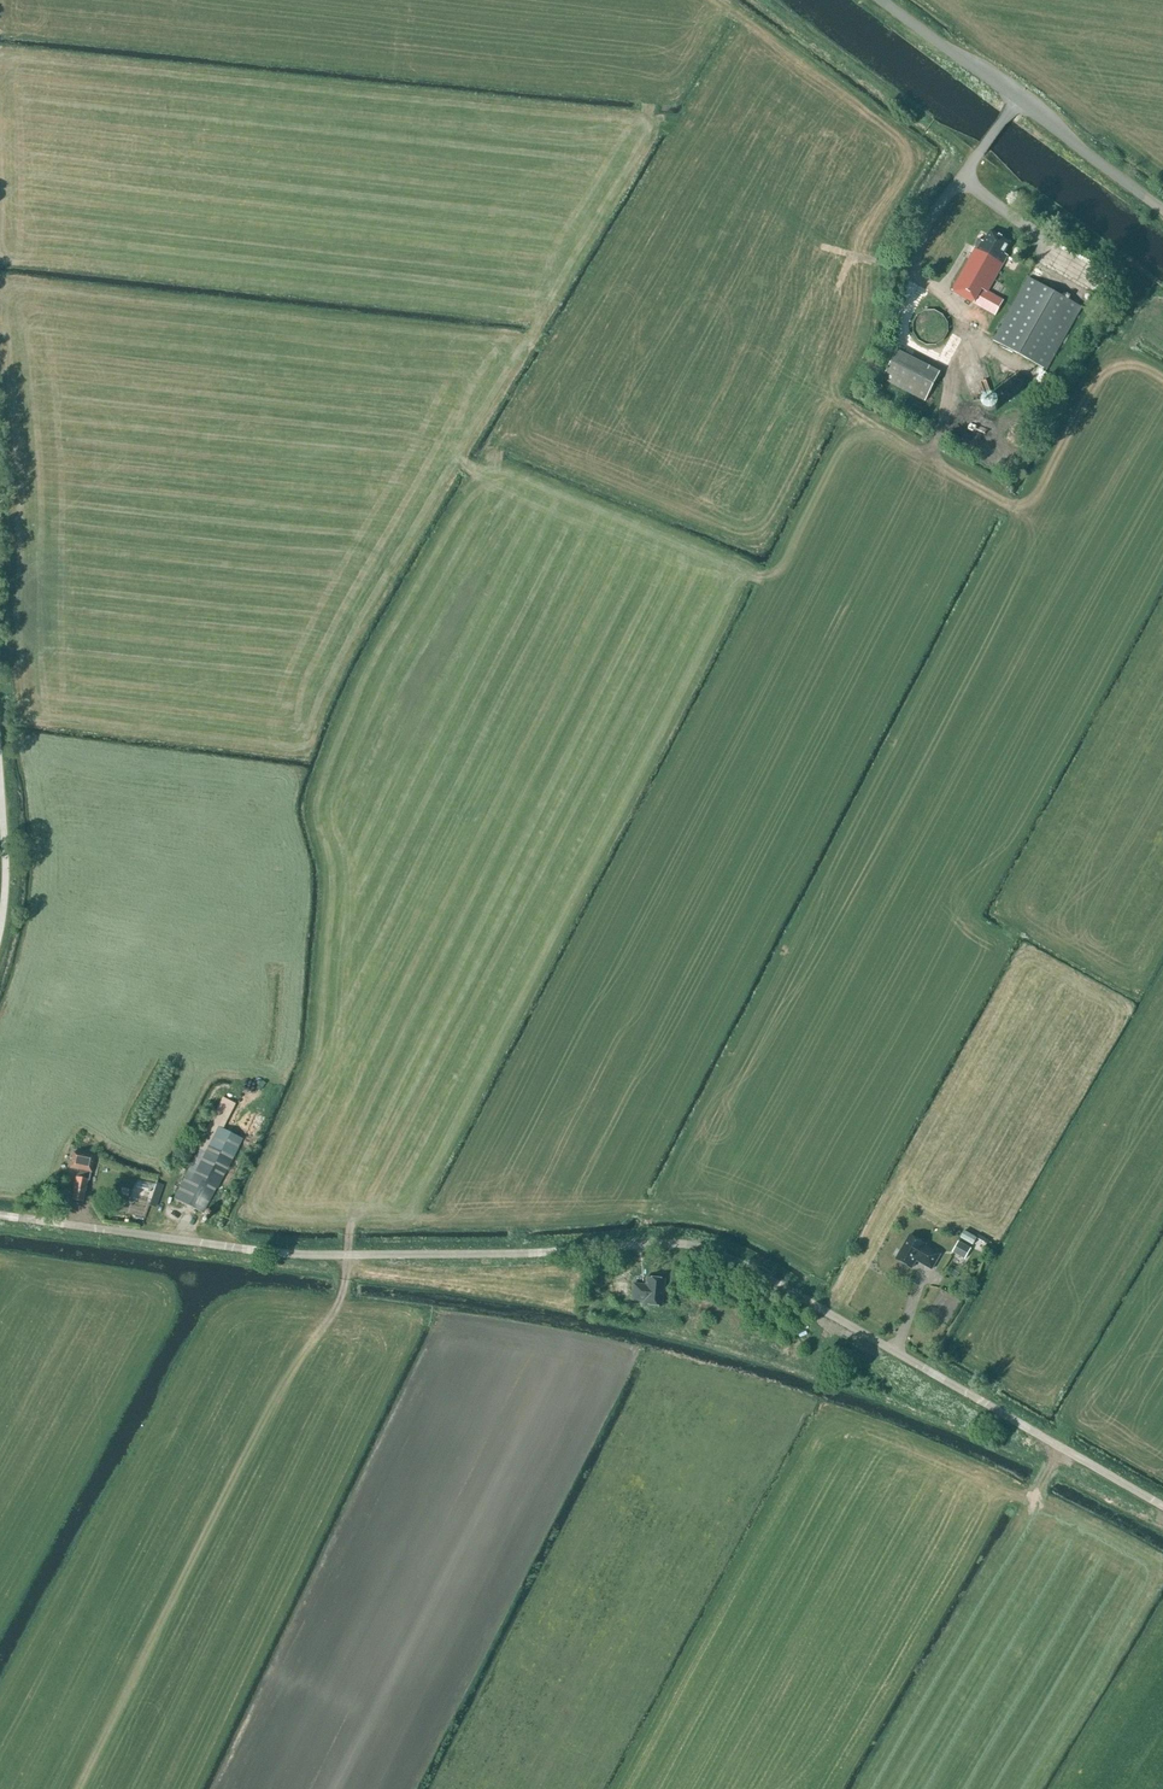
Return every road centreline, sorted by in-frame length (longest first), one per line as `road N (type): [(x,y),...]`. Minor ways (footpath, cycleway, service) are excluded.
road 1 (unclassified): [(1162,1511),(716,1256),(665,1247),(346,1258),(0,1214)]
road 2 (tertiary): [(1162,214),(879,0)]
road 3 (unclassified): [(0,933),(0,775)]

